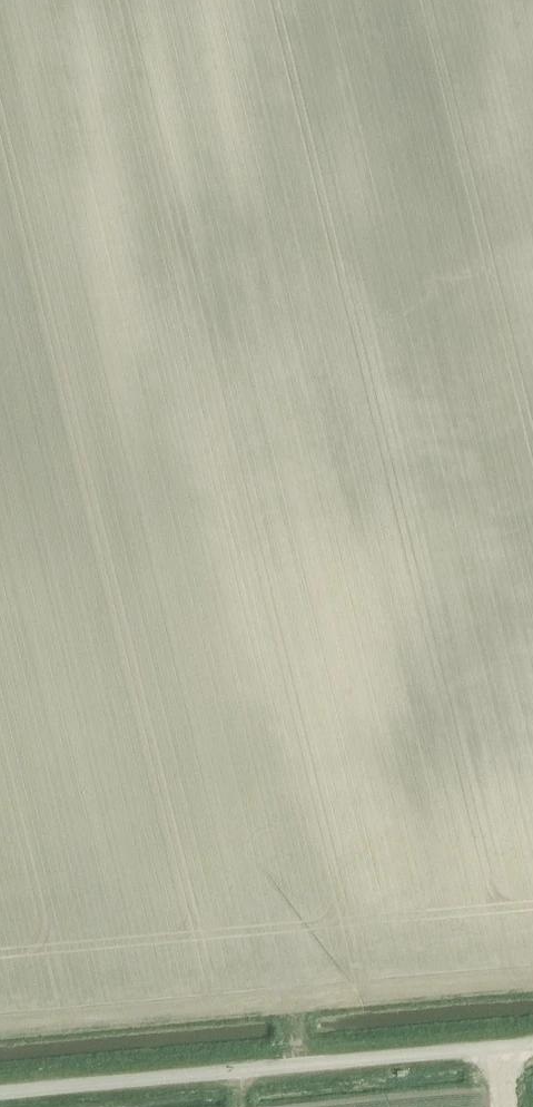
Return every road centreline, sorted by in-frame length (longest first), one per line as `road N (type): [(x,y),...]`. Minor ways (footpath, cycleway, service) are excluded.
road 1 (unclassified): [(0,1093),(532,1045)]

